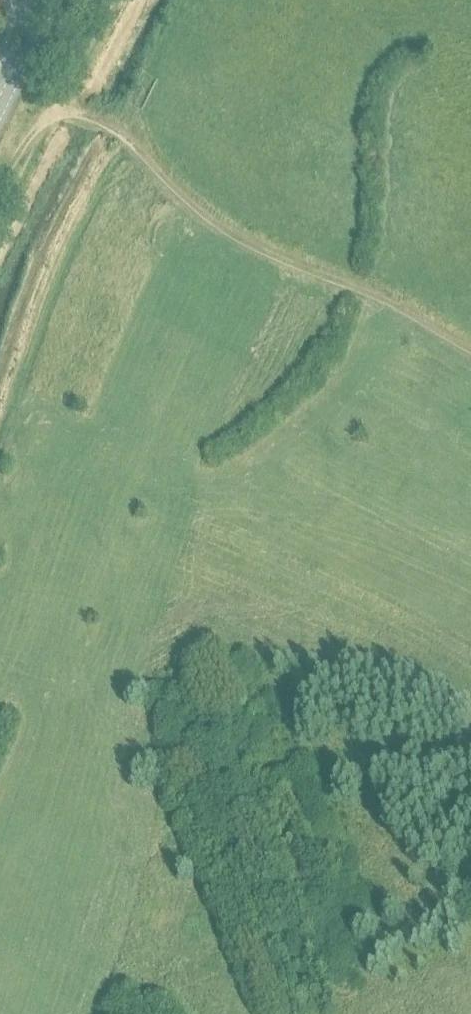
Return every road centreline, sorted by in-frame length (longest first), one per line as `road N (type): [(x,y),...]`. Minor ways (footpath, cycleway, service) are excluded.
road 1 (track): [(0,182),(41,124),(60,112),(83,114),(116,131),(215,224),(470,351)]

